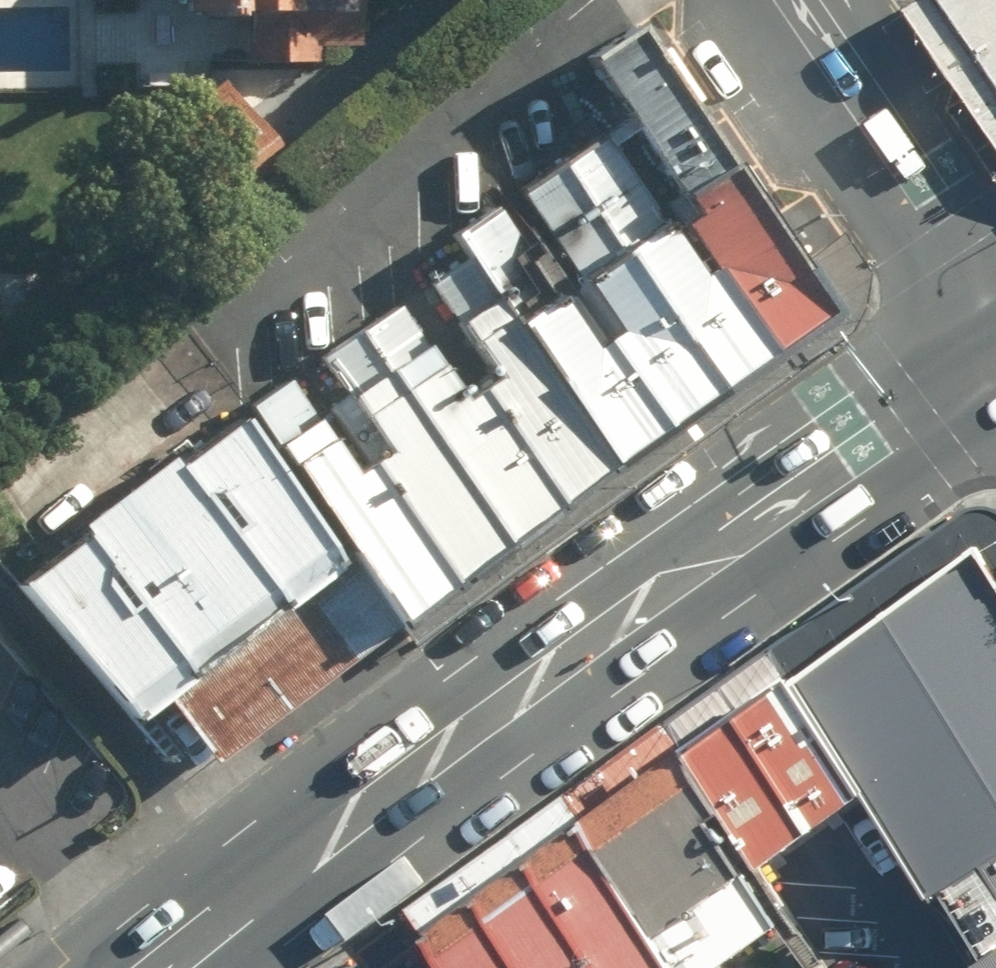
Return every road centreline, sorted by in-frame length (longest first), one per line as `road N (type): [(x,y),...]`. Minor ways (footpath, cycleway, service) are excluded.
road 1 (primary): [(995,383),(686,584),(164,967)]
road 2 (secondary): [(995,323),(776,0)]

